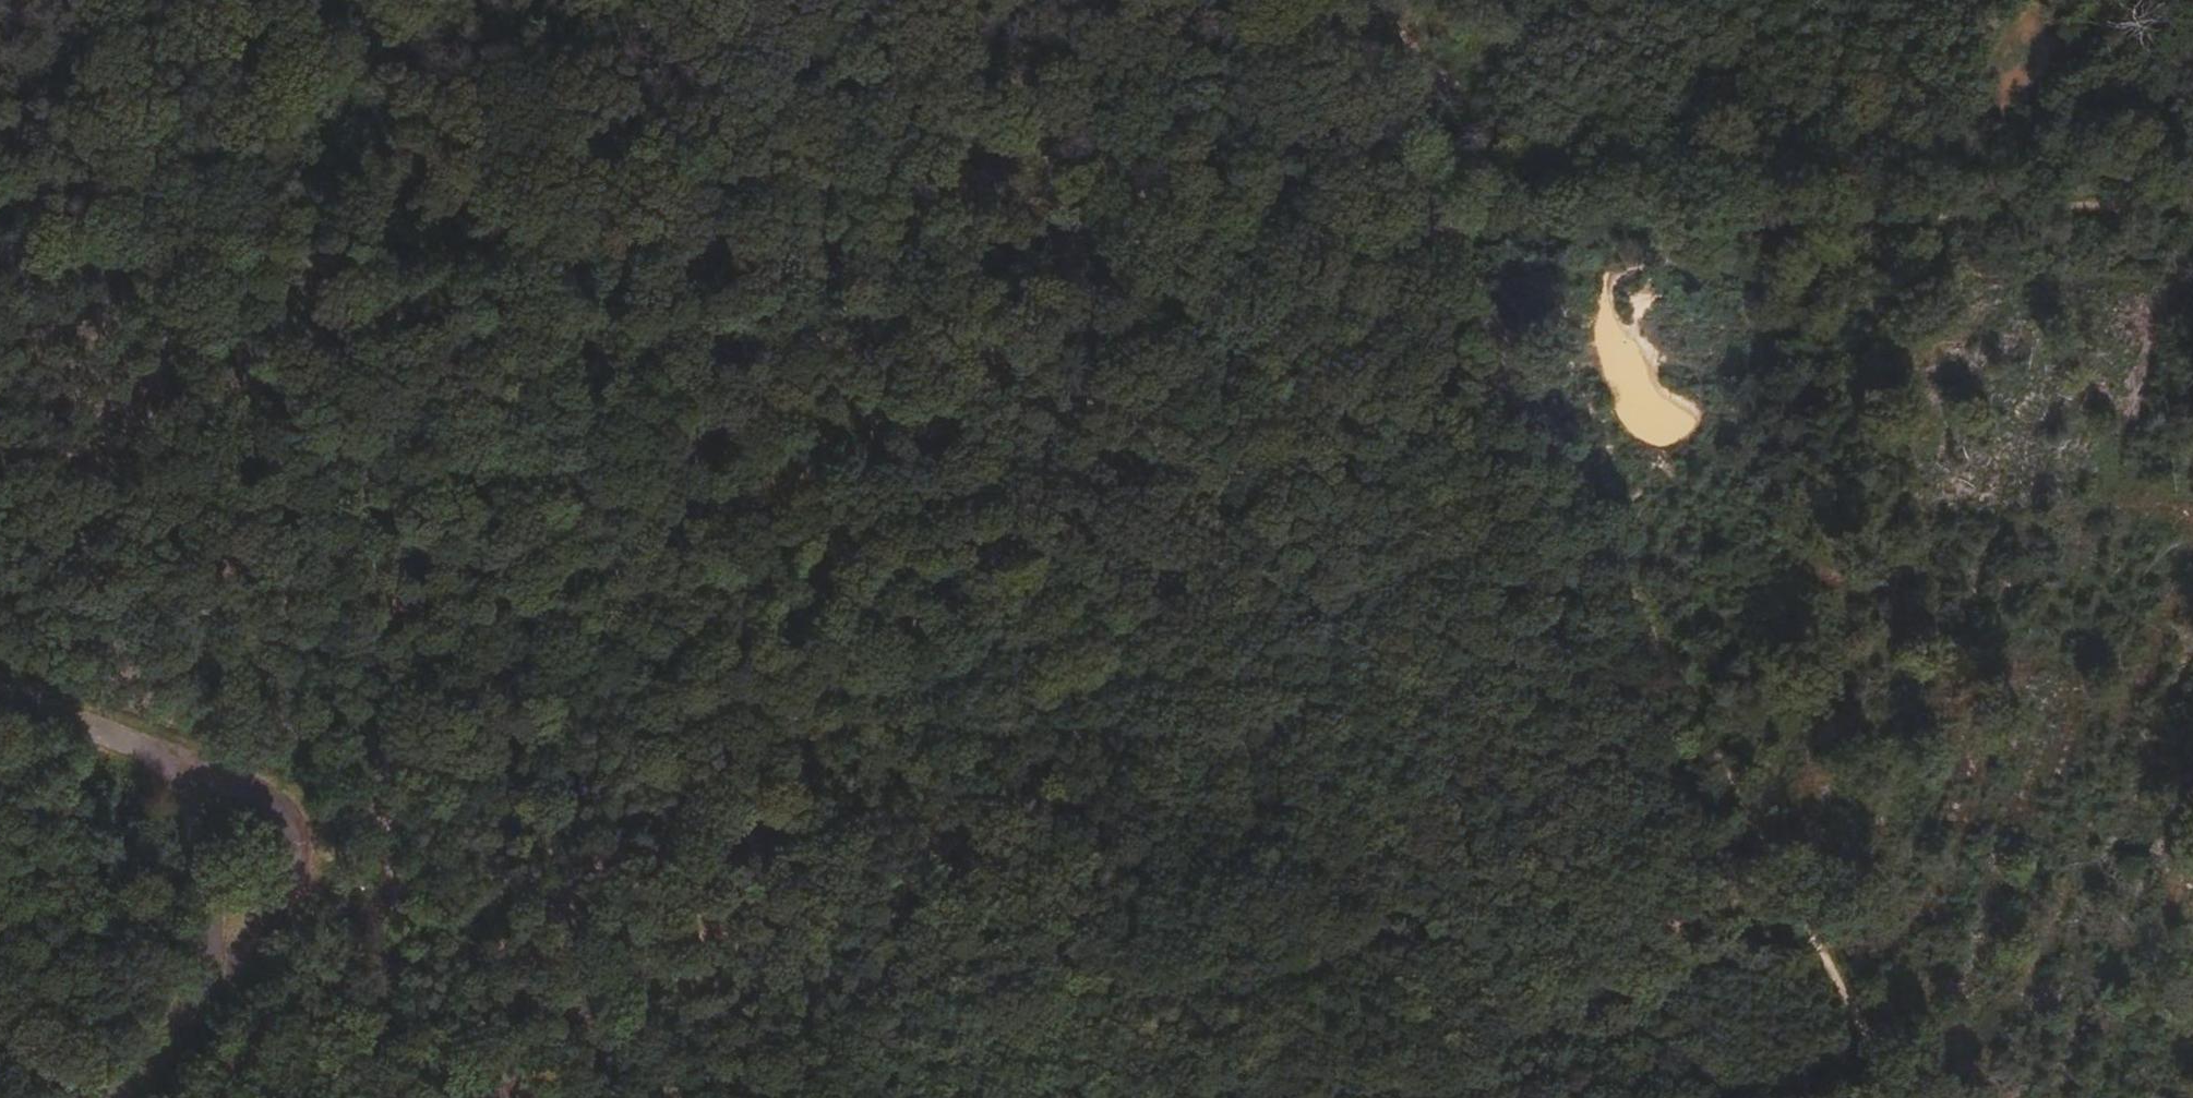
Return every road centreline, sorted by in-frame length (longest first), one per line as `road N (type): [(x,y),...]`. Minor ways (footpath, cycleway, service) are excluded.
road 1 (track): [(0,269),(2192,210)]
road 2 (track): [(1898,1097),(1308,0)]
road 3 (track): [(0,695),(141,745),(194,823),(210,912),(199,998),(113,1097)]
road 4 (track): [(141,745),(278,803),(302,851),(278,917),(199,998)]

